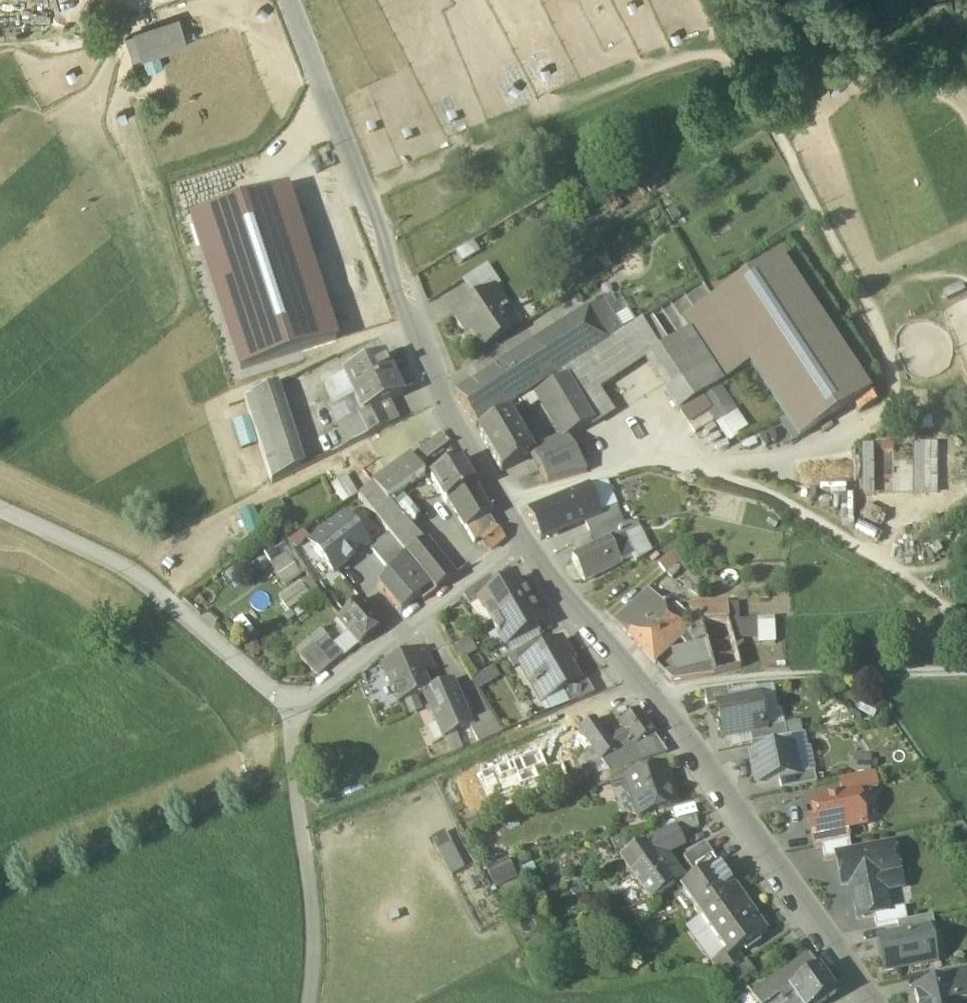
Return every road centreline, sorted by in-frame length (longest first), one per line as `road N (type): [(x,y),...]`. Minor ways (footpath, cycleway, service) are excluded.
road 1 (tertiary): [(523,547),(461,441),(288,0)]
road 2 (tertiary): [(872,1002),(647,695),(523,547)]
road 3 (track): [(532,118),(715,50),(754,96),(864,295)]
road 4 (residential): [(290,711),(129,572),(0,514)]
road 5 (unclassified): [(304,1002),(315,941),(290,711)]
road 6 (residential): [(523,547),(290,711)]
road 7 (track): [(864,295),(889,350),(893,409)]

